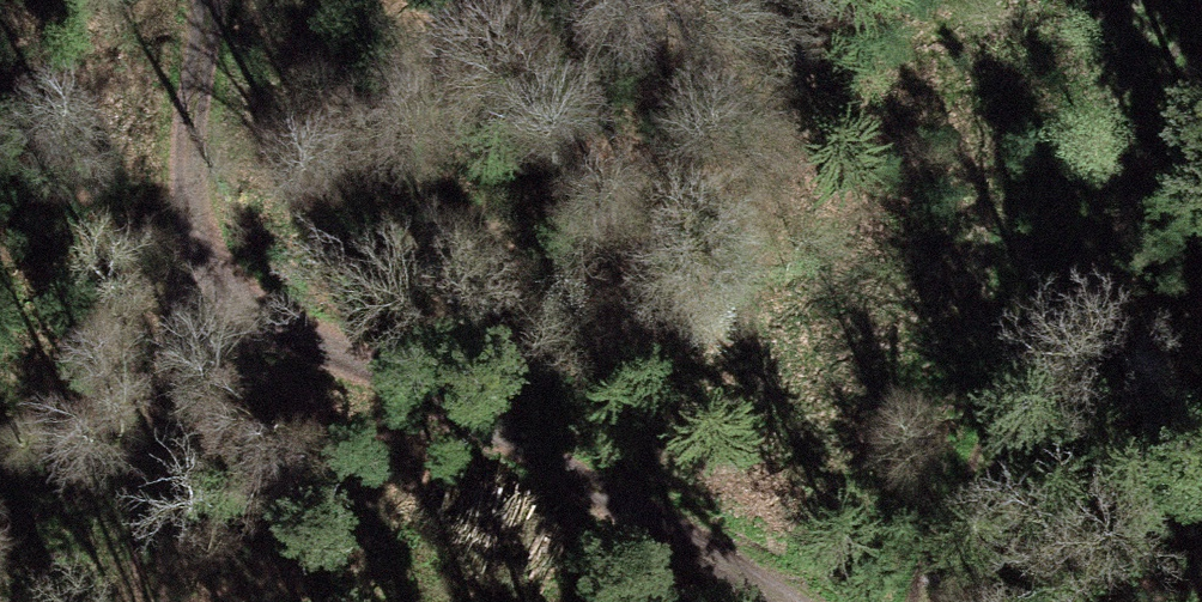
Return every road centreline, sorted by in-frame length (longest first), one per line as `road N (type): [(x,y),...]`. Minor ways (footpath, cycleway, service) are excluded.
road 1 (track): [(796,601),(179,245),(212,0)]
road 2 (track): [(908,601),(1201,48)]
road 3 (track): [(155,601),(152,365),(179,245)]

